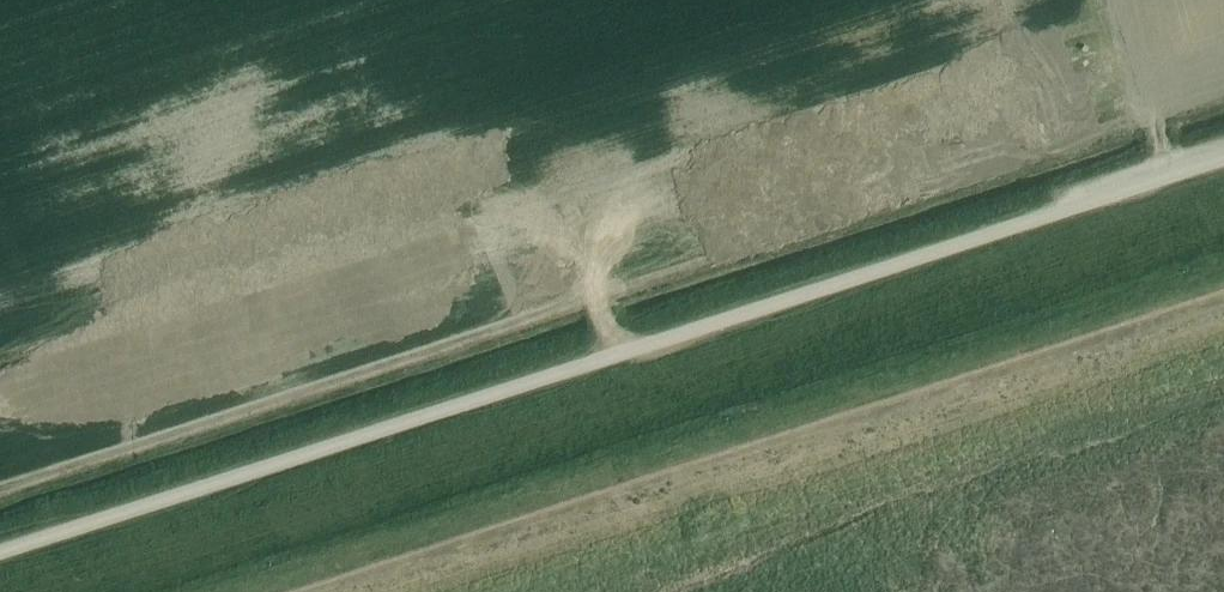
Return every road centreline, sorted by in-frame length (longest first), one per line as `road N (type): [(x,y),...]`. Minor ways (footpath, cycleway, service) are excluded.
road 1 (unclassified): [(0,552),(1223,153)]
road 2 (track): [(1223,292),(302,591)]

